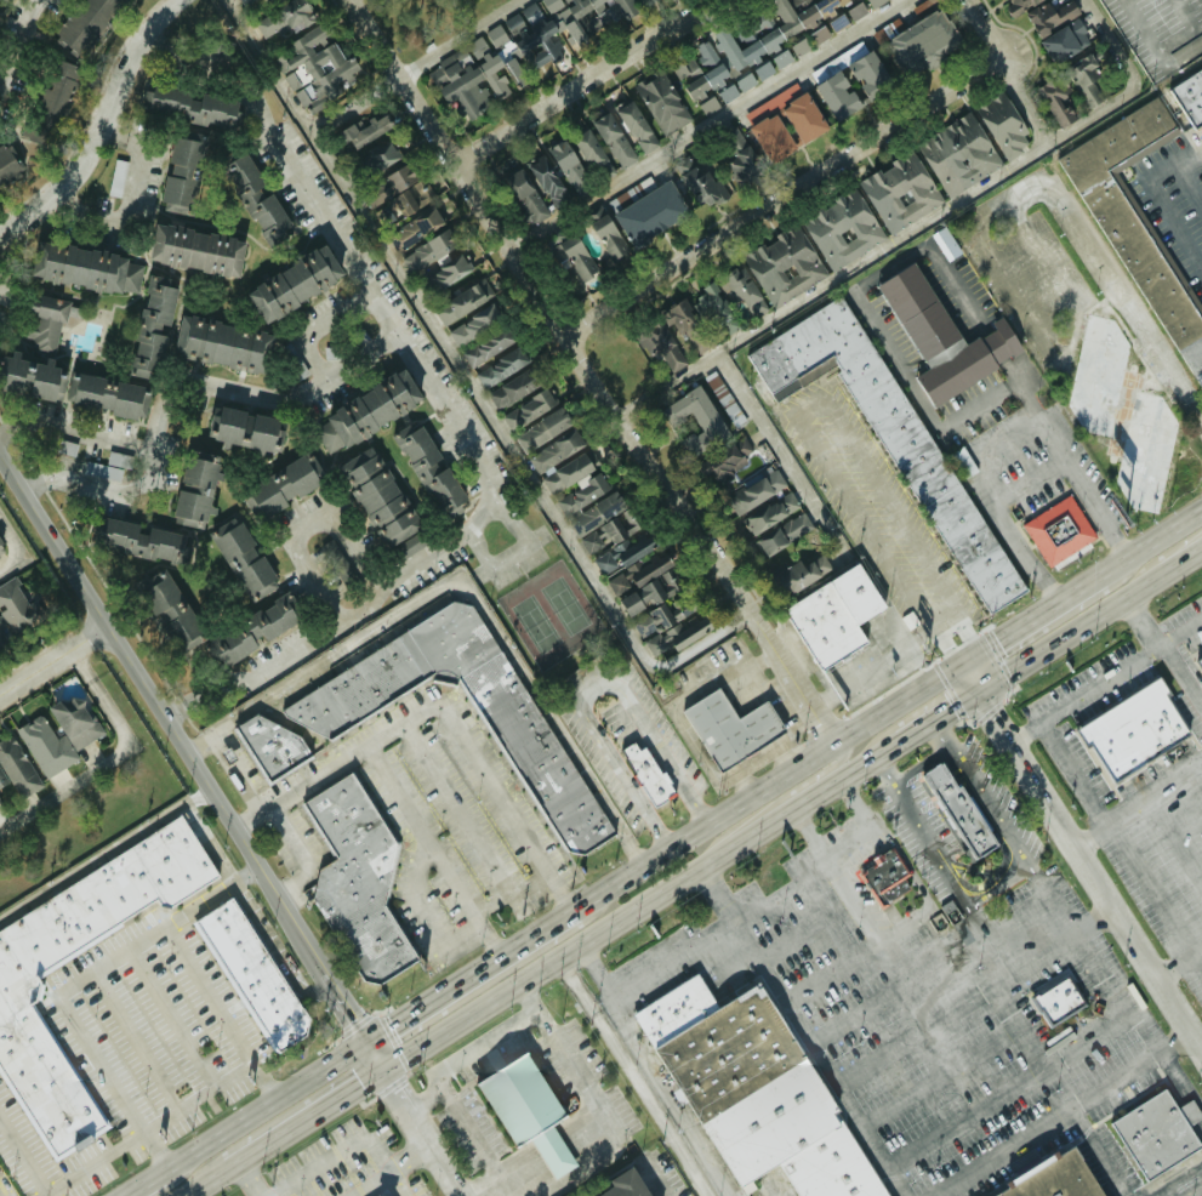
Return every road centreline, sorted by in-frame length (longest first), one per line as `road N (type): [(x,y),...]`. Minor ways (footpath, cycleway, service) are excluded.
road 1 (residential): [(837,741),(615,420),(351,0)]
road 2 (tertiary): [(383,1069),(0,458)]
road 3 (primary): [(383,1069),(896,744)]
road 4 (residential): [(563,338),(775,197),(981,74),(996,58),(996,34),(976,0)]
road 5 (residential): [(1201,1053),(961,664)]
road 6 (residential): [(712,0),(455,165)]
road 7 (residential): [(0,234),(76,176),(101,137),(136,40),(175,0)]
road 8 (primary): [(978,691),(1201,548)]
road 9 (primary): [(577,912),(365,1041)]
road 10 (primary): [(365,1041),(158,1174)]
road 11 (primary): [(706,866),(723,835),(841,759),(837,741)]
road 12 (primary): [(1105,570),(961,664)]
road 13 (primary): [(239,1161),(383,1069)]
road 14 (primary): [(707,825),(577,912)]
road 15 (primary): [(837,741),(707,825)]
road 16 (primary): [(961,664),(837,741)]
road 17 (residential): [(0,693),(107,625)]

